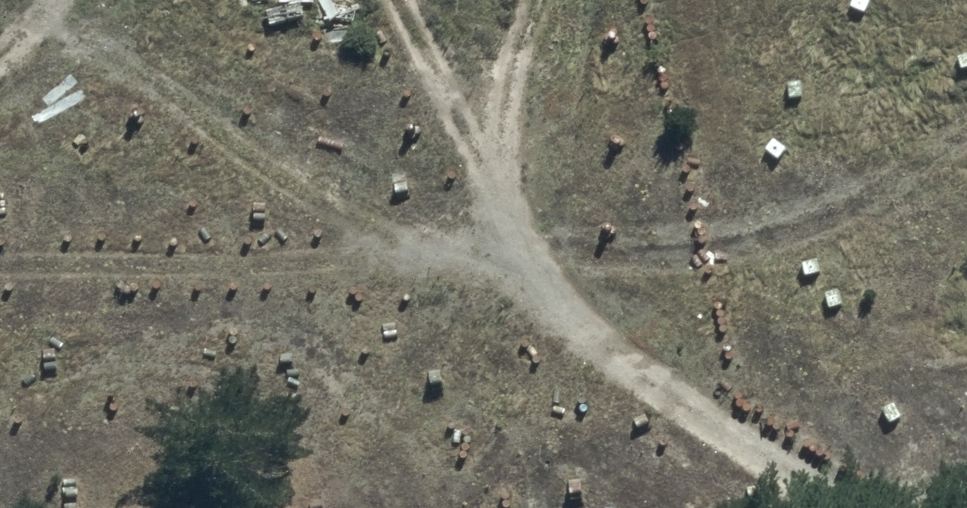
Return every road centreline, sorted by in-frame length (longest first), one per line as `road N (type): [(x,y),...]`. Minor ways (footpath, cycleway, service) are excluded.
road 1 (track): [(859,507),(472,257),(7,0)]
road 2 (track): [(966,131),(858,198),(723,243),(561,253),(399,218)]
road 3 (track): [(18,126),(100,47),(136,0)]

